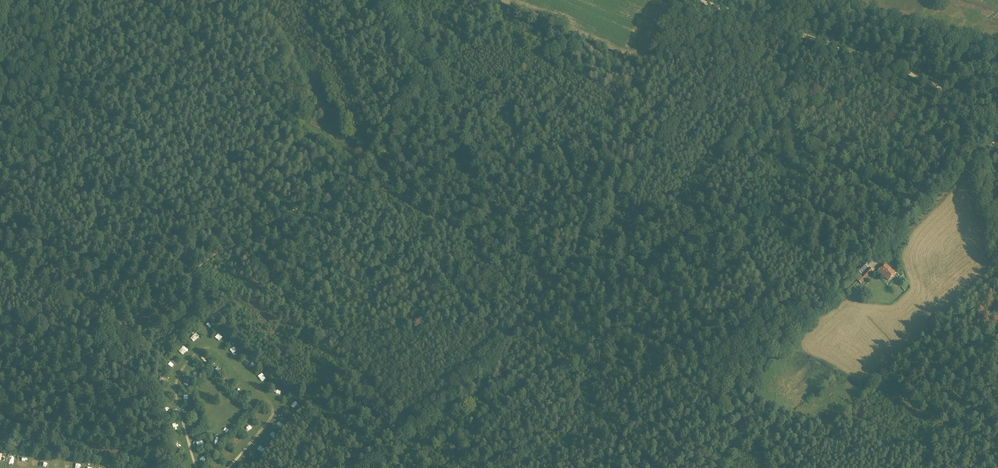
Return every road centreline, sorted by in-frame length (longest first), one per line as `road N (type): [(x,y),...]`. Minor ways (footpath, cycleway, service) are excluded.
road 1 (unclassified): [(997,143),(971,110),(932,84),(705,0)]
road 2 (track): [(545,278),(476,198),(416,71)]
road 3 (track): [(997,136),(875,264)]
road 4 (track): [(684,374),(551,286)]
road 5 (track): [(166,467),(149,402),(108,339)]
road 6 (track): [(465,376),(365,467)]
road 7 (track): [(997,78),(920,75),(923,27)]
road 8 (track): [(551,286),(465,376)]
road 9 (track): [(943,0),(923,27),(841,0)]

